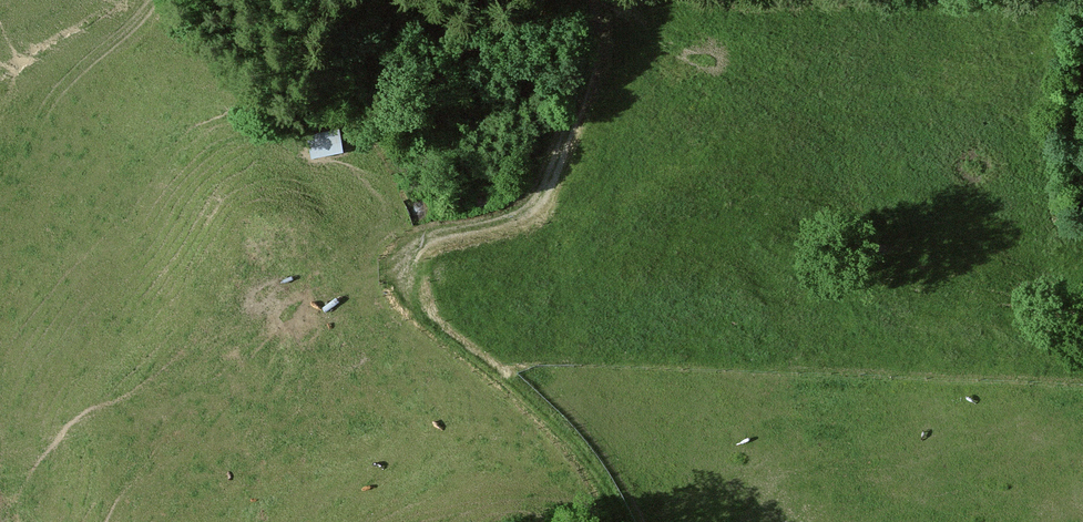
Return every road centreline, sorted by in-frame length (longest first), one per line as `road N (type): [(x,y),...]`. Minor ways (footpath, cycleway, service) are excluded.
road 1 (track): [(587,0),(597,21),(593,59),(545,190),(522,211),(424,236),(408,255),(407,282)]
road 2 (track): [(624,521),(570,437),(433,325),(407,282)]

